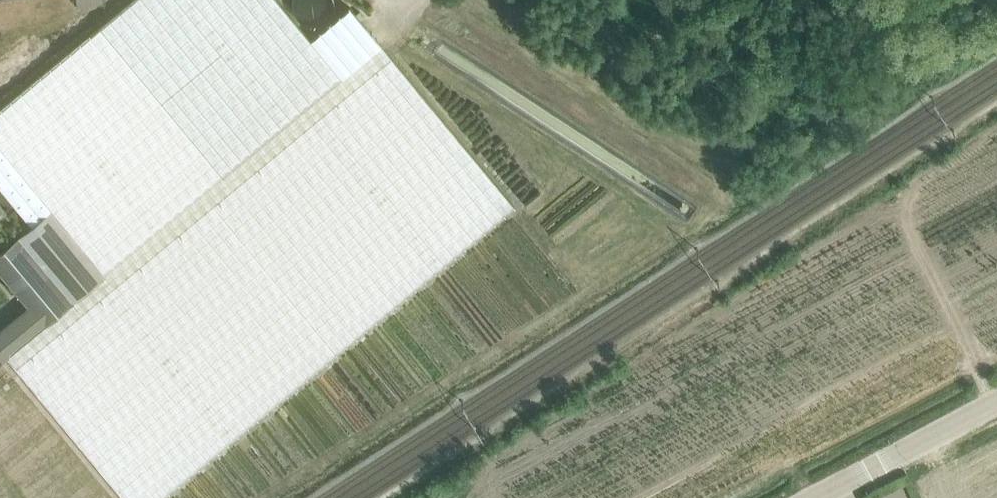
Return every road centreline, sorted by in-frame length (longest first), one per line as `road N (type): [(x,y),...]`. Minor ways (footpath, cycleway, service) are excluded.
road 1 (tertiary): [(814,497),(996,402)]

